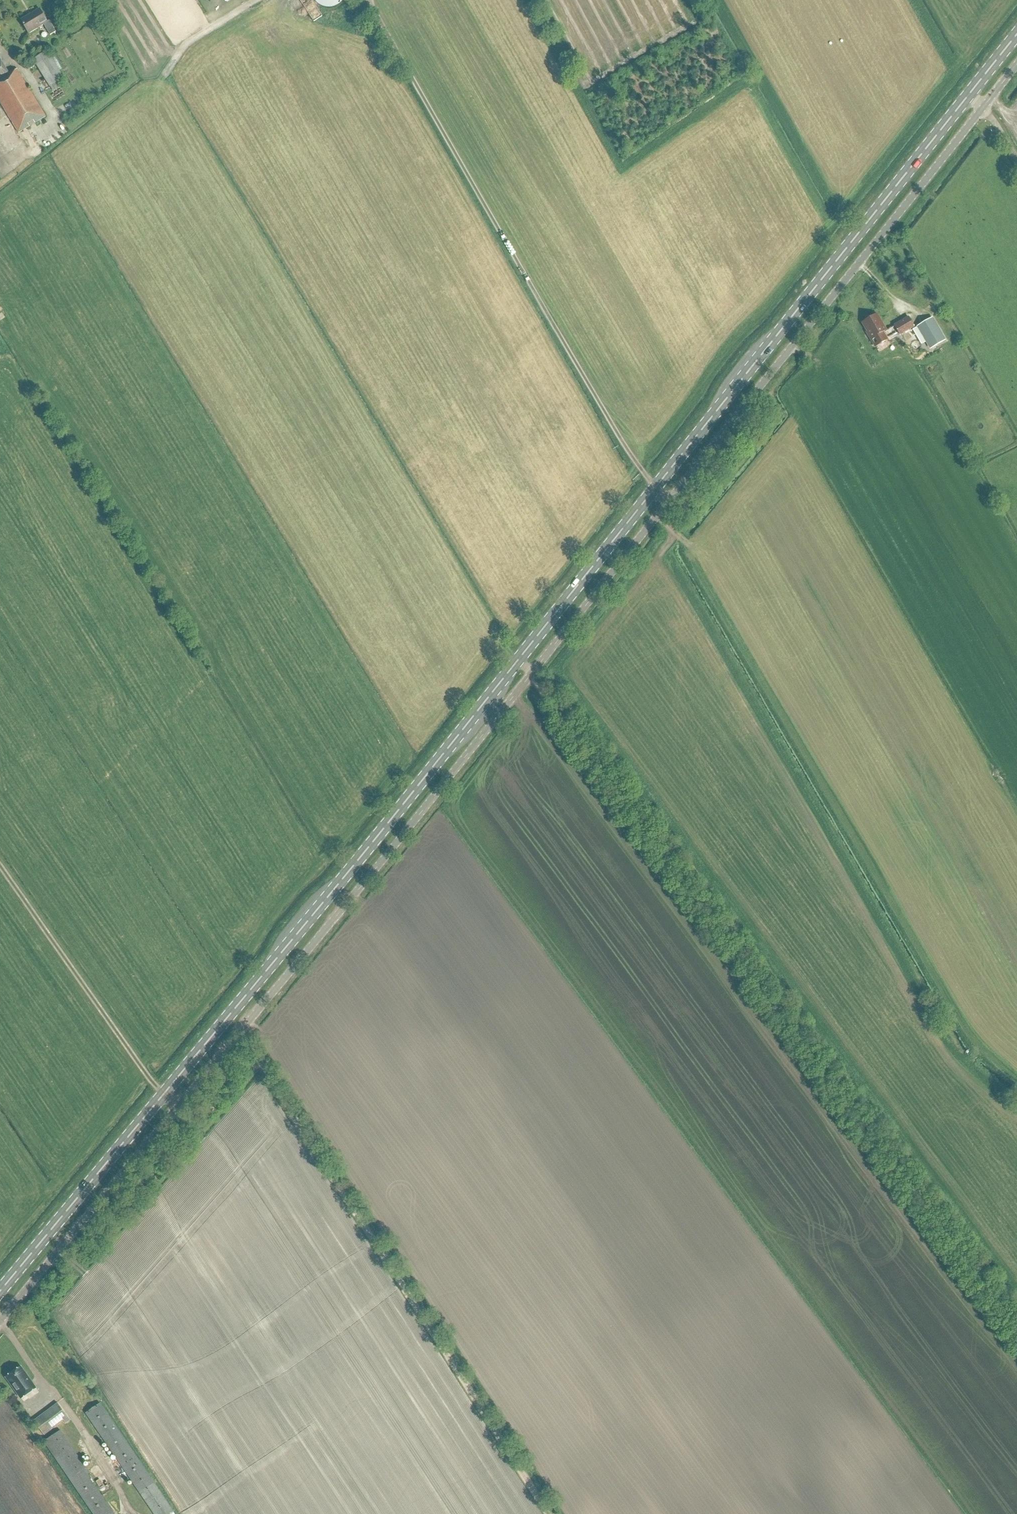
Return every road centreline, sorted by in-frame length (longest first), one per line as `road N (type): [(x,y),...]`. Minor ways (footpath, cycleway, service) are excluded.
road 1 (unclassified): [(0,1321),(533,672)]
road 2 (primary): [(0,1291),(517,661)]
road 3 (primary): [(517,661),(968,95)]
road 4 (unclassified): [(533,672),(983,108)]
road 5 (track): [(242,1029),(551,1513)]
road 6 (track): [(0,865),(164,1093)]

